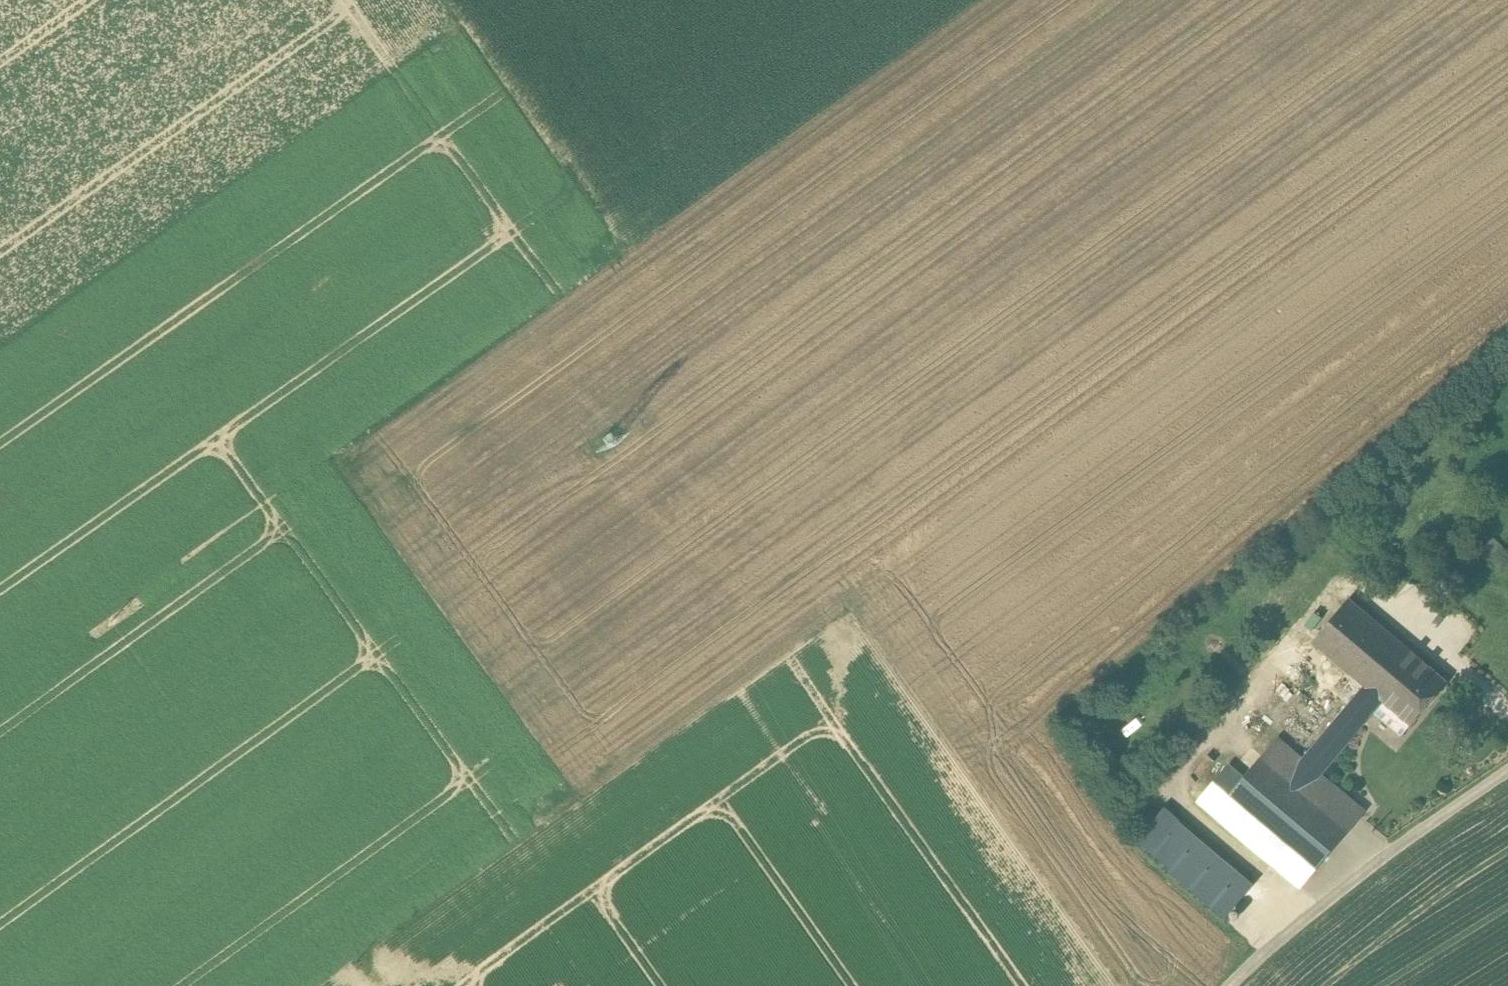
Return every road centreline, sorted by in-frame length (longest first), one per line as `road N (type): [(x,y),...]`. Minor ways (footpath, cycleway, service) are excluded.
road 1 (unclassified): [(1233,985),(1371,871),(1507,775)]

